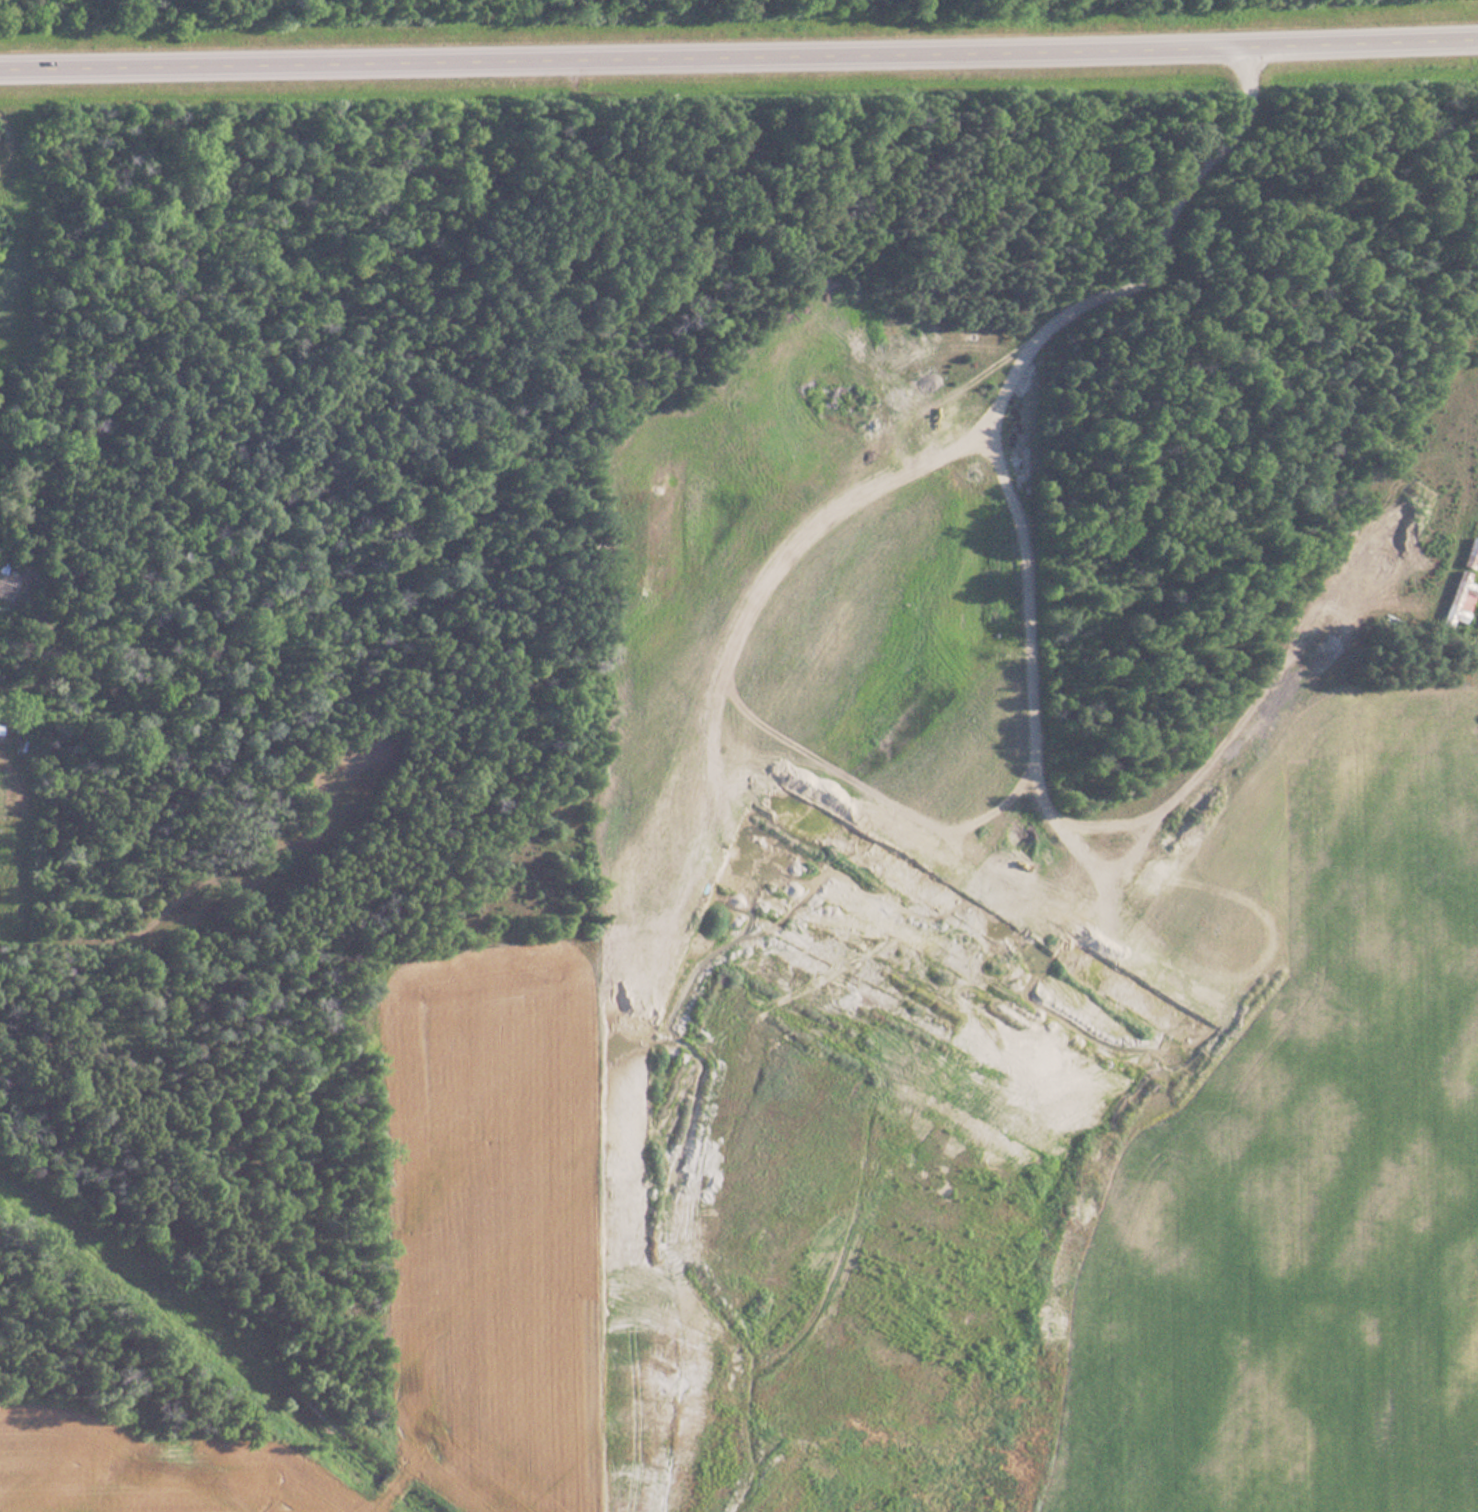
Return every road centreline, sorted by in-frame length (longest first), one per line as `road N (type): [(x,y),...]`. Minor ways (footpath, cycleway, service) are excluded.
road 1 (primary): [(1325,47),(0,75)]
road 2 (primary): [(1477,43),(1325,47)]

